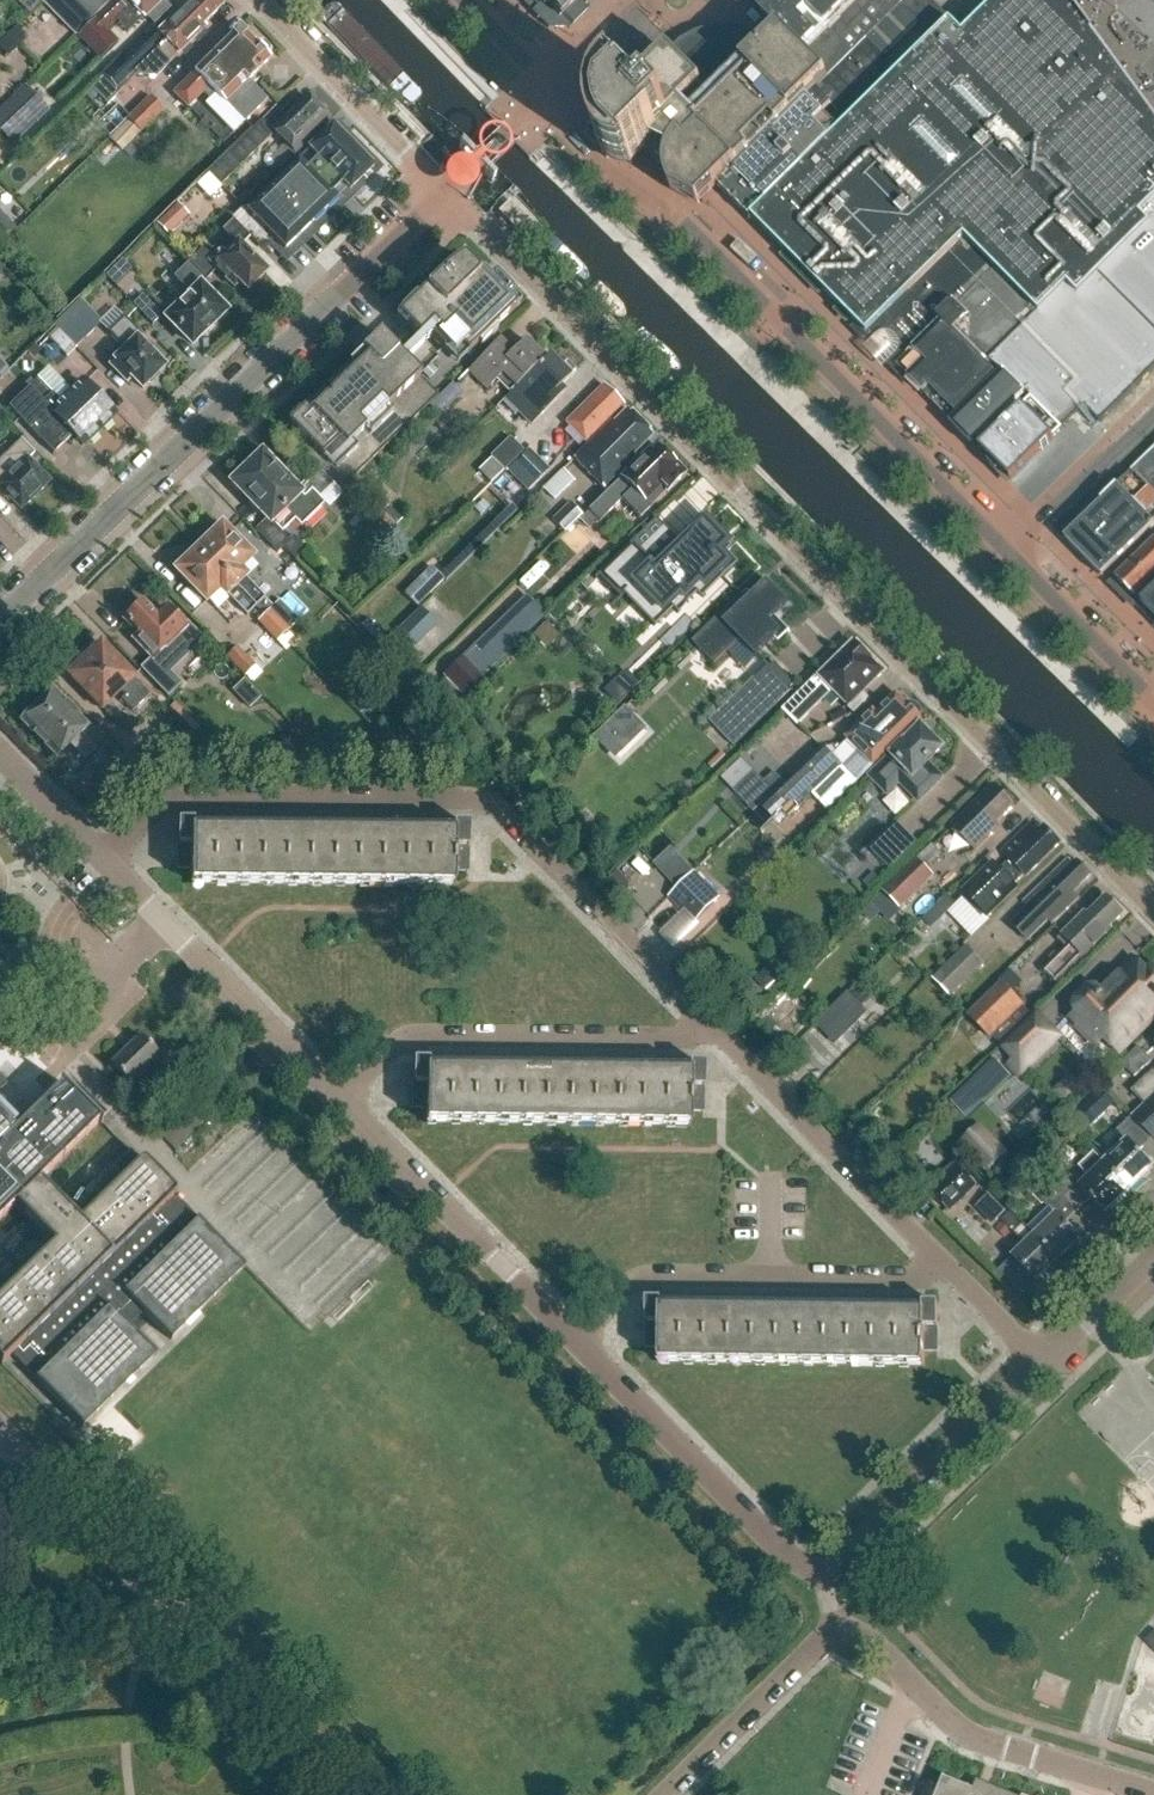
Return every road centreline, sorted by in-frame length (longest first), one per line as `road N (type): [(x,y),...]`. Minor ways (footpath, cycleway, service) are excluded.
road 1 (unclassified): [(1153,928),(440,193)]
road 2 (tertiary): [(546,84),(610,177),(711,243),(1153,700)]
road 3 (residential): [(710,1028),(505,817),(479,801),(175,798),(154,809),(106,862)]
road 4 (unclassified): [(0,624),(440,193)]
road 5 (unclassified): [(365,1794),(0,1429)]
road 6 (residential): [(577,1340),(628,1286),(650,1277),(917,1281),(947,1266)]
road 7 (residential): [(338,1102),(389,1049),(417,1039),(681,1039),(710,1028)]
road 8 (residential): [(1153,1793),(960,1728),(875,1645),(840,1630)]
road 9 (residential): [(821,1577),(793,1562),(577,1340)]
road 10 (residential): [(577,1340),(338,1102)]
road 11 (residential): [(947,1266),(710,1028)]
road 12 (residential): [(338,1102),(106,862)]
road 13 (residential): [(821,1577),(1047,1365)]
road 14 (residential): [(251,0),(440,193)]
road 15 (residential): [(665,1794),(840,1630)]
road 16 (residential): [(440,193),(546,84)]
road 17 (residential): [(106,862),(0,754)]
road 18 (residential): [(1047,1365),(1153,1261)]
road 19 (residential): [(1047,1365),(947,1266)]

